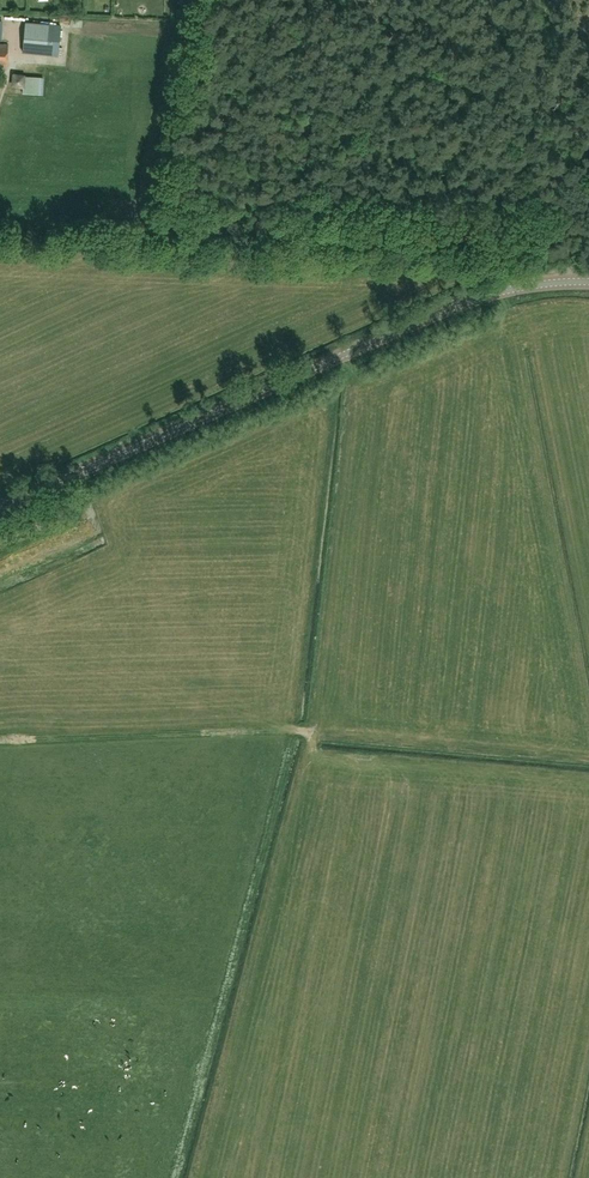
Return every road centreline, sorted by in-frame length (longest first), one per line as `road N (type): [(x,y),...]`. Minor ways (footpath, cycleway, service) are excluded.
road 1 (tertiary): [(0,507),(448,311),(535,286),(588,283)]

